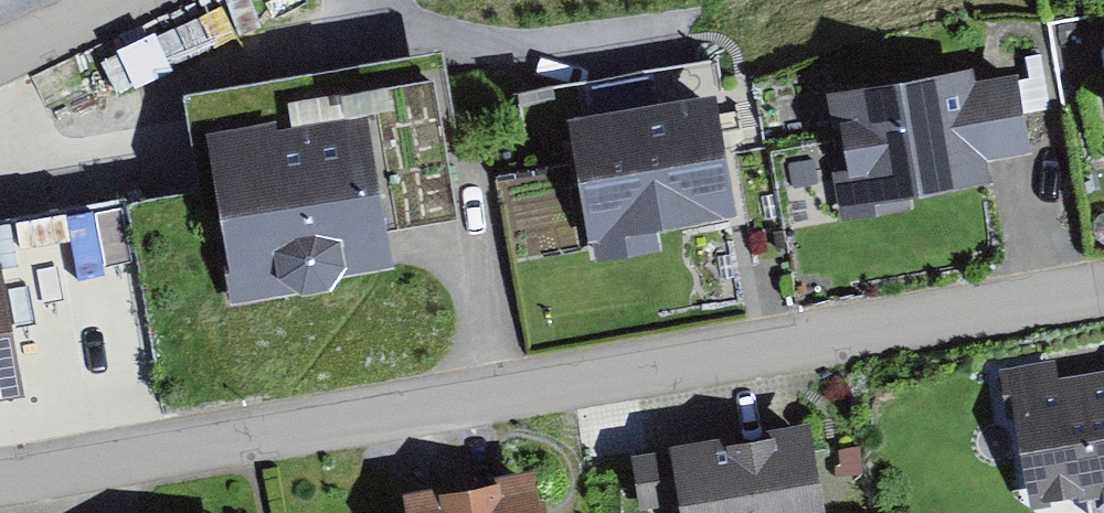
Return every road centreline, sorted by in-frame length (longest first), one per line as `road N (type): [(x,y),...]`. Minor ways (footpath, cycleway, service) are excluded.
road 1 (residential): [(1103,277),(0,465)]
road 2 (residential): [(0,48),(113,0)]

